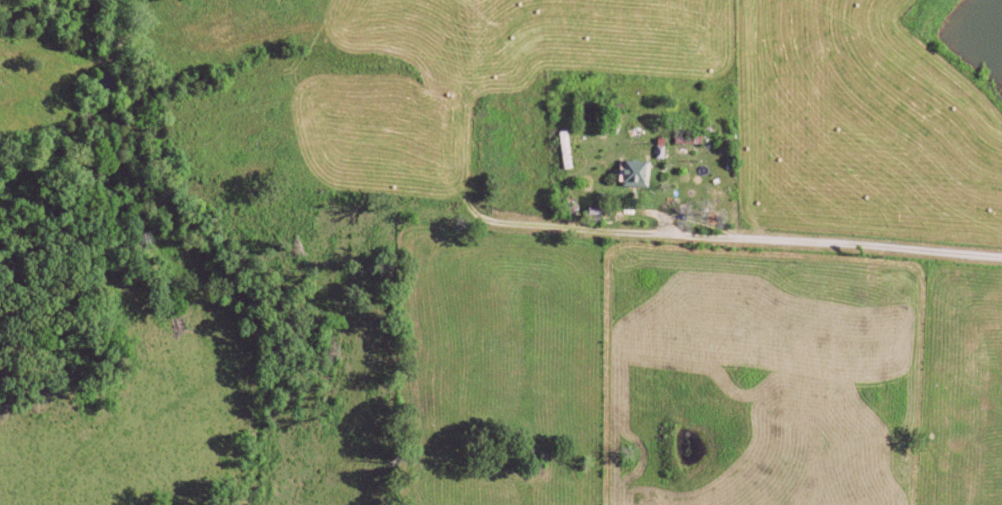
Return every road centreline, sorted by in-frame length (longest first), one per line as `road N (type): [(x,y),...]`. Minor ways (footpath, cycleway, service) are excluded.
road 1 (residential): [(1001,253),(734,236)]
road 2 (residential): [(712,220),(734,236),(623,228),(627,210),(712,220)]

